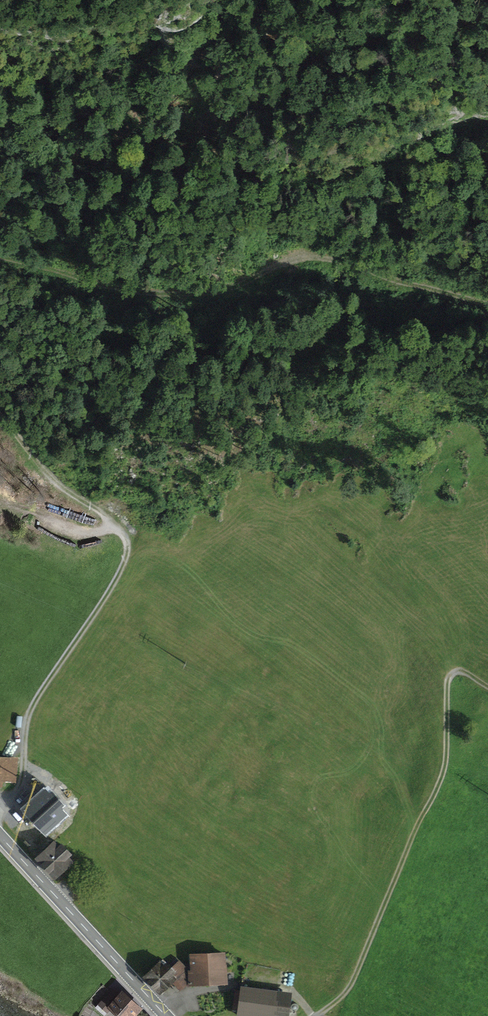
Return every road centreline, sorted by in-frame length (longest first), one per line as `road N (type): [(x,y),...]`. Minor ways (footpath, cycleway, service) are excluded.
road 1 (track): [(0,256),(141,292),(228,291),(298,259),(487,304)]
road 2 (track): [(0,816),(19,797),(24,719),(123,575),(132,539),(44,469),(0,420)]
road 3 (track): [(487,686),(468,674),(448,679),(446,761),(349,995),(316,1015)]
road 4 (secondary): [(166,1015),(0,836)]

